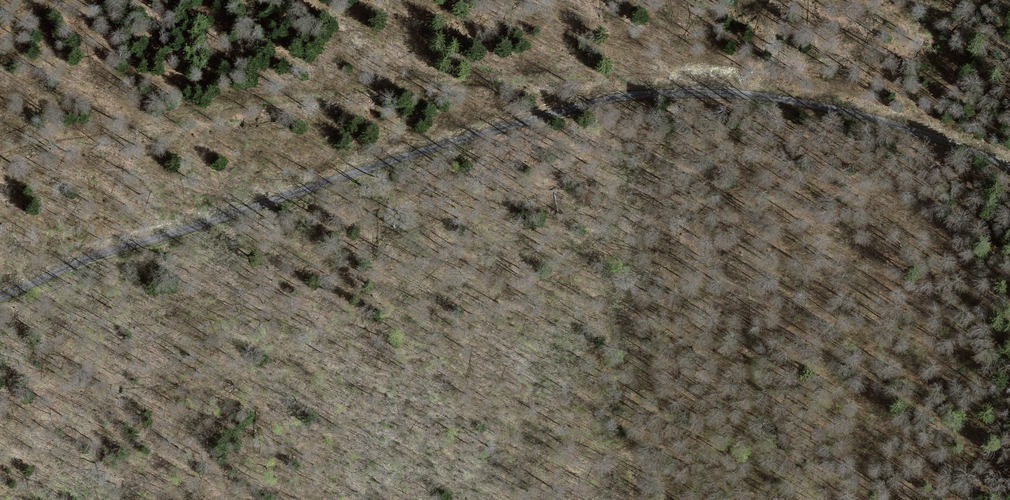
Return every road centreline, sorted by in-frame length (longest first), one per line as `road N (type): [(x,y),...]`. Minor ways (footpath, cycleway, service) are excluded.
road 1 (unclassified): [(0,300),(70,268),(395,162),(601,101),(657,93),(797,103),(867,118),(1009,169)]
road 2 (track): [(0,156),(119,124),(337,93),(545,76),(645,80),(715,95)]

